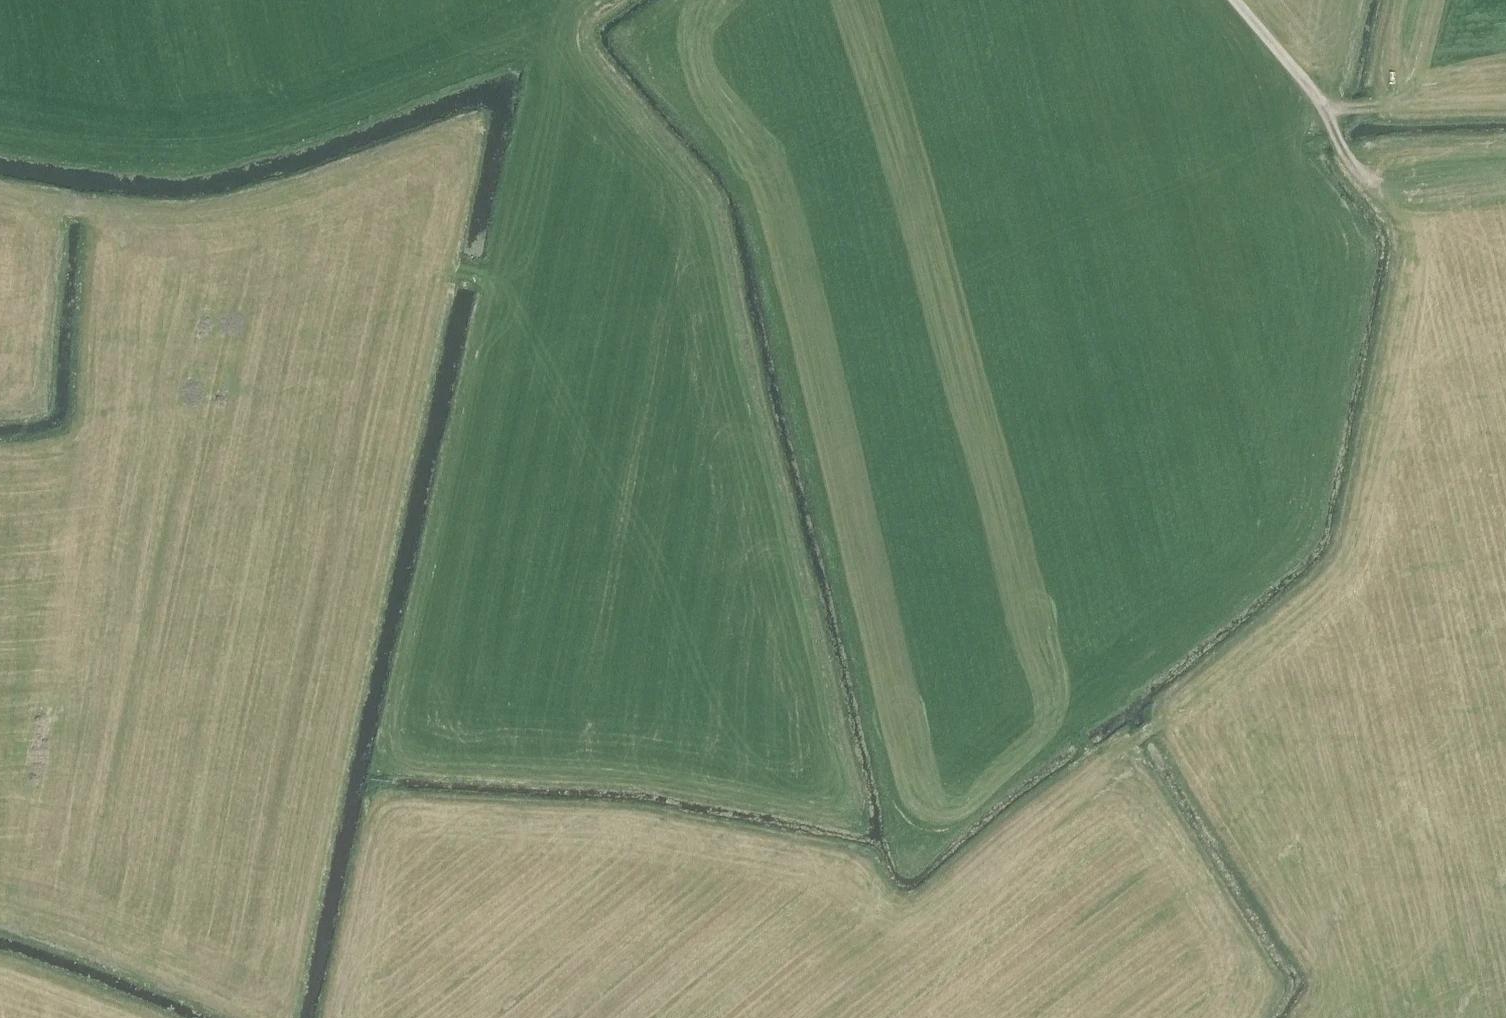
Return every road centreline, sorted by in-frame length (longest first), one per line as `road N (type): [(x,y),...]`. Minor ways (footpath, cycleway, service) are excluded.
road 1 (track): [(1364,177),(1322,101),(1235,0)]

